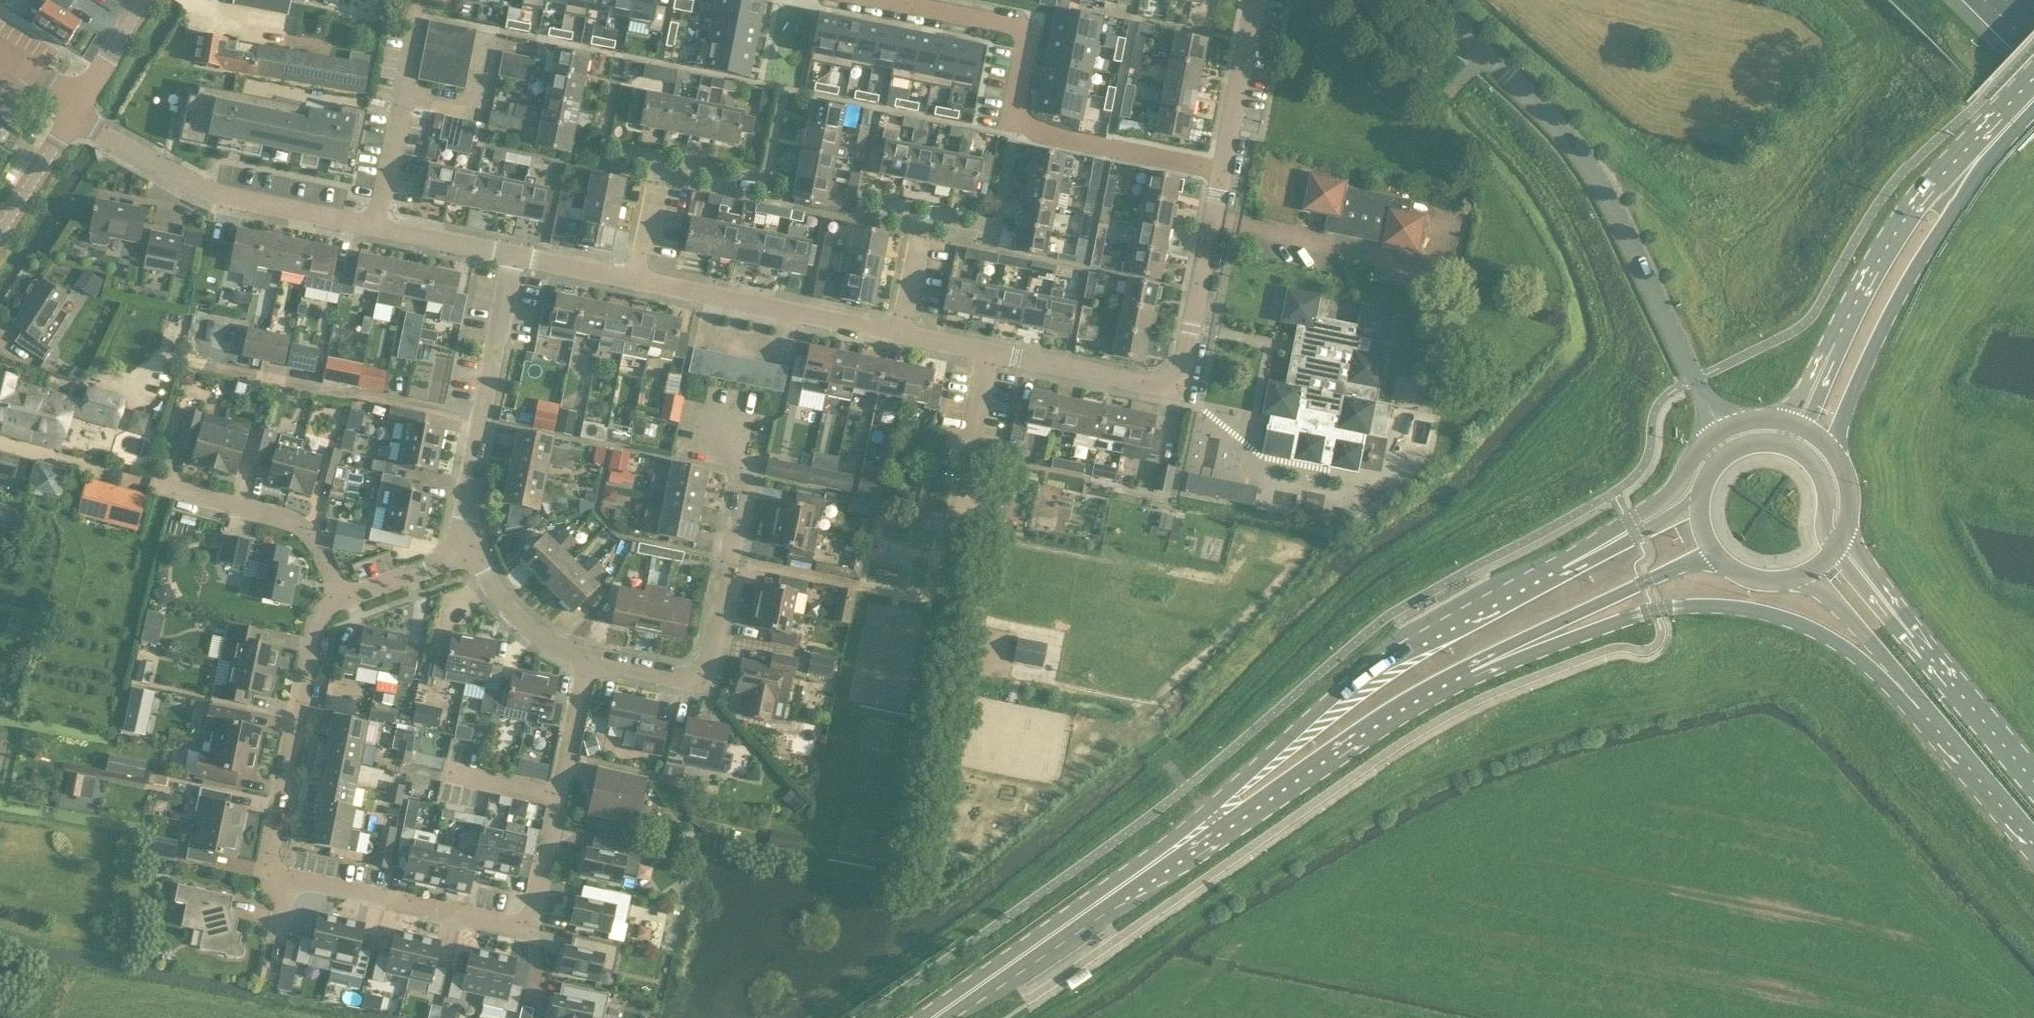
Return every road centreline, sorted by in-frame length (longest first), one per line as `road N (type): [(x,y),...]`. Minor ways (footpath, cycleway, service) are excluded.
road 1 (tertiary): [(1722,431),(1578,149),(1427,0)]
road 2 (primary): [(1574,555),(1350,684),(1172,850)]
road 3 (residential): [(890,0),(1030,29),(1013,102),(1015,117),(1029,128),(1223,168)]
road 4 (motorway): [(1522,645),(1675,607),(1731,606),(1826,635),(1922,704)]
road 5 (primary): [(1172,850),(1262,808),(1389,717),(1522,645)]
road 6 (residential): [(587,661),(700,676),(746,472),(717,450),(725,410)]
road 7 (residential): [(283,884),(311,881),(526,926),(556,796)]
road 8 (primary): [(1831,448),(1896,306),(1946,222),(1972,150)]
road 9 (residential): [(375,227),(209,192),(74,116)]
road 10 (residential): [(283,884),(272,846),(313,630),(322,612),(342,600)]
road 11 (residential): [(513,256),(467,507),(472,551)]
road 12 (primary): [(931,1017),(1172,850)]
road 13 (residential): [(1180,392),(900,334)]
road 14 (residential): [(900,334),(639,281)]
road 15 (primary): [(1972,150),(1901,223),(1837,342)]
road 16 (residential): [(342,600),(316,540),(302,528),(160,486)]
road 17 (residential): [(1180,392),(1223,168)]
road 18 (motorway): [(2033,792),(1890,621)]
road 19 (primary): [(1522,645),(1670,572),(1719,560)]
road 20 (residential): [(375,227),(416,24)]
road 21 (primary): [(1722,431),(1670,497),(1574,555)]
road 22 (motorway): [(1795,580),(1838,607),(1922,704)]
road 23 (motorway): [(1922,704),(2033,835)]
road 24 (residential): [(1223,168),(1255,0)]
road 25 (residential): [(472,551),(527,630),(587,661)]
road 26 (primary): [(1702,496),(1612,550),(1574,555)]
road 27 (residential): [(513,256),(375,227)]
road 28 (tertiary): [(0,234),(74,116)]
road 29 (residential): [(342,600),(472,551)]
road 30 (residential): [(556,796),(587,661)]
road 31 (residential): [(639,281),(513,256)]
road 32 (primary): [(1835,549),(1824,526),(1822,473),(1784,444)]

